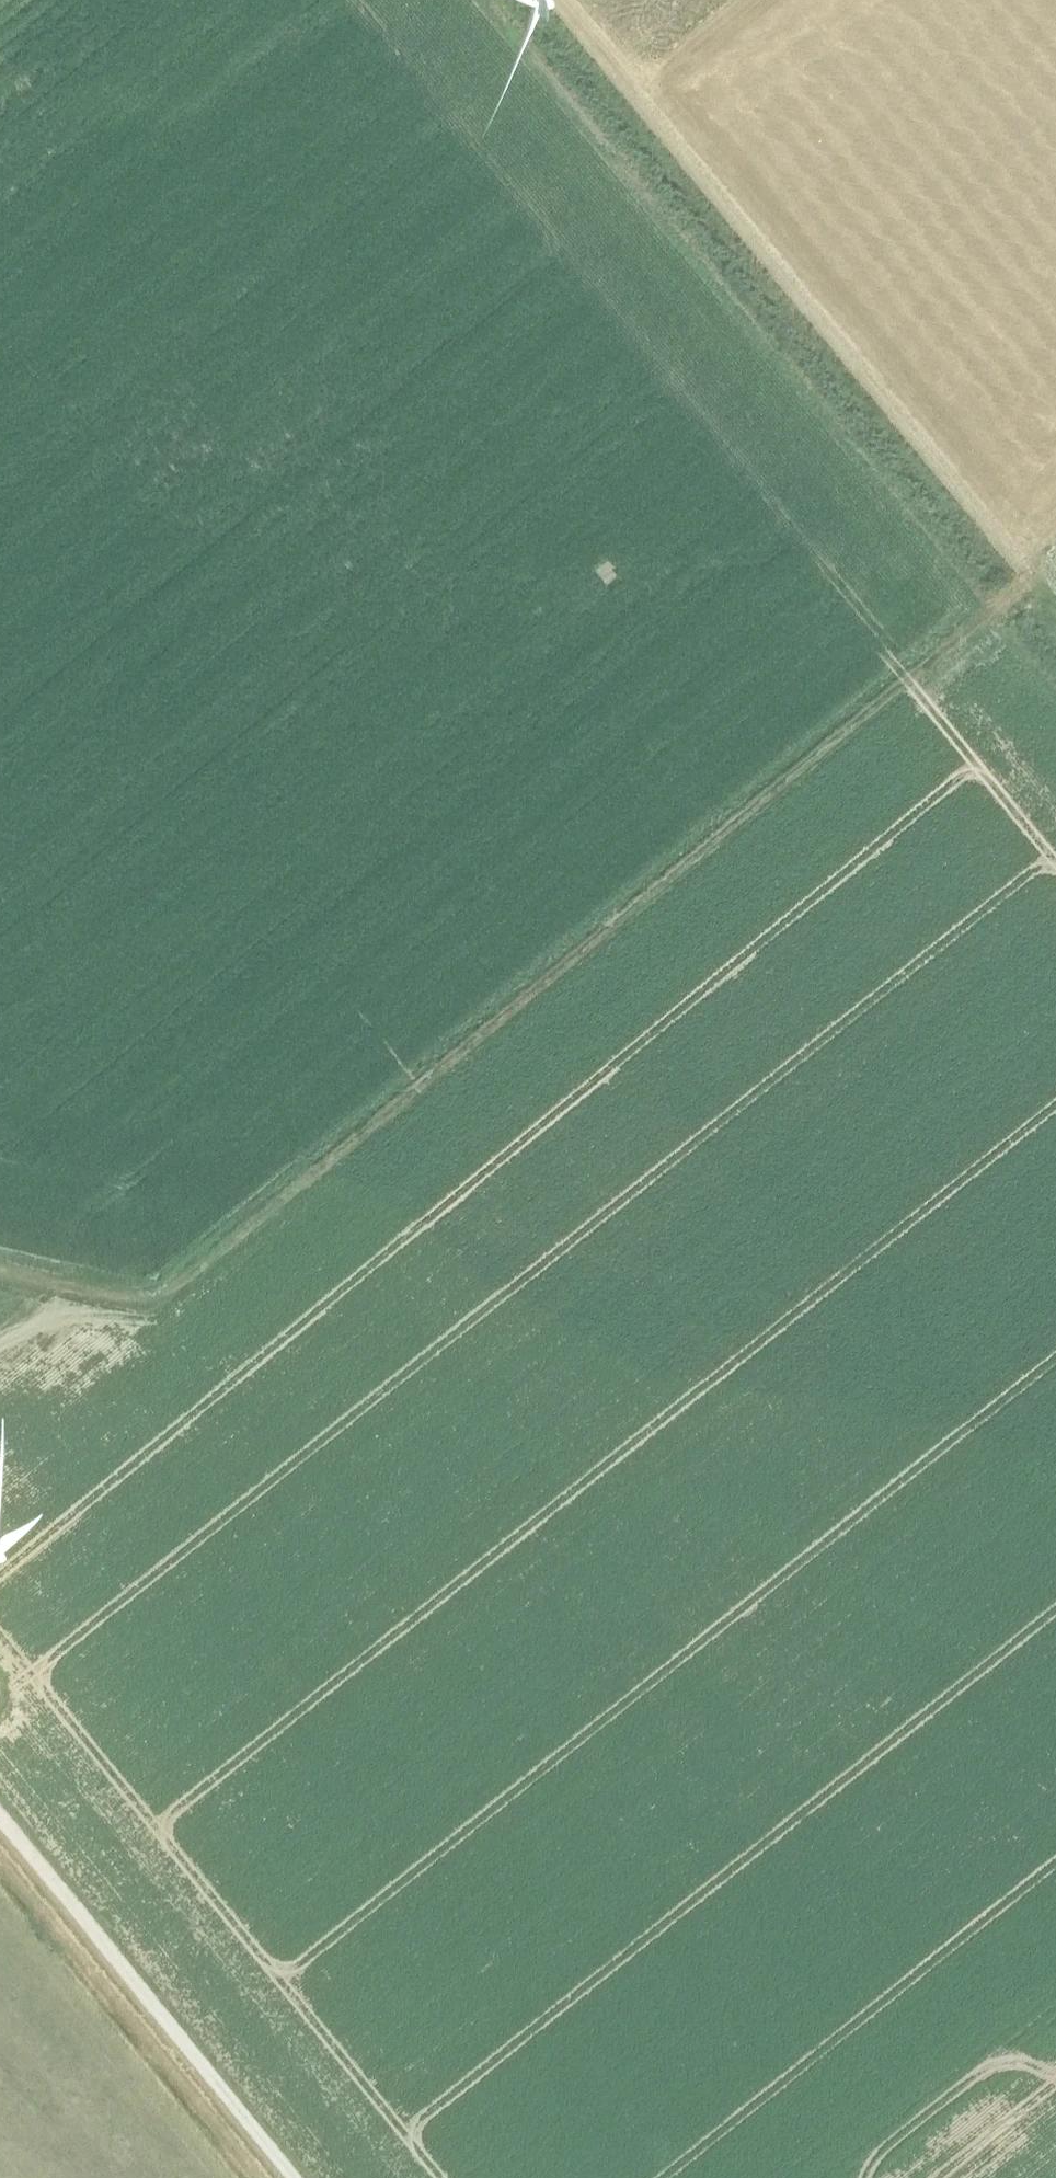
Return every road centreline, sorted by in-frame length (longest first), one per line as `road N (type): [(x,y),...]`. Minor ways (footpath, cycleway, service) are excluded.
road 1 (track): [(290,2177),(0,1822)]

